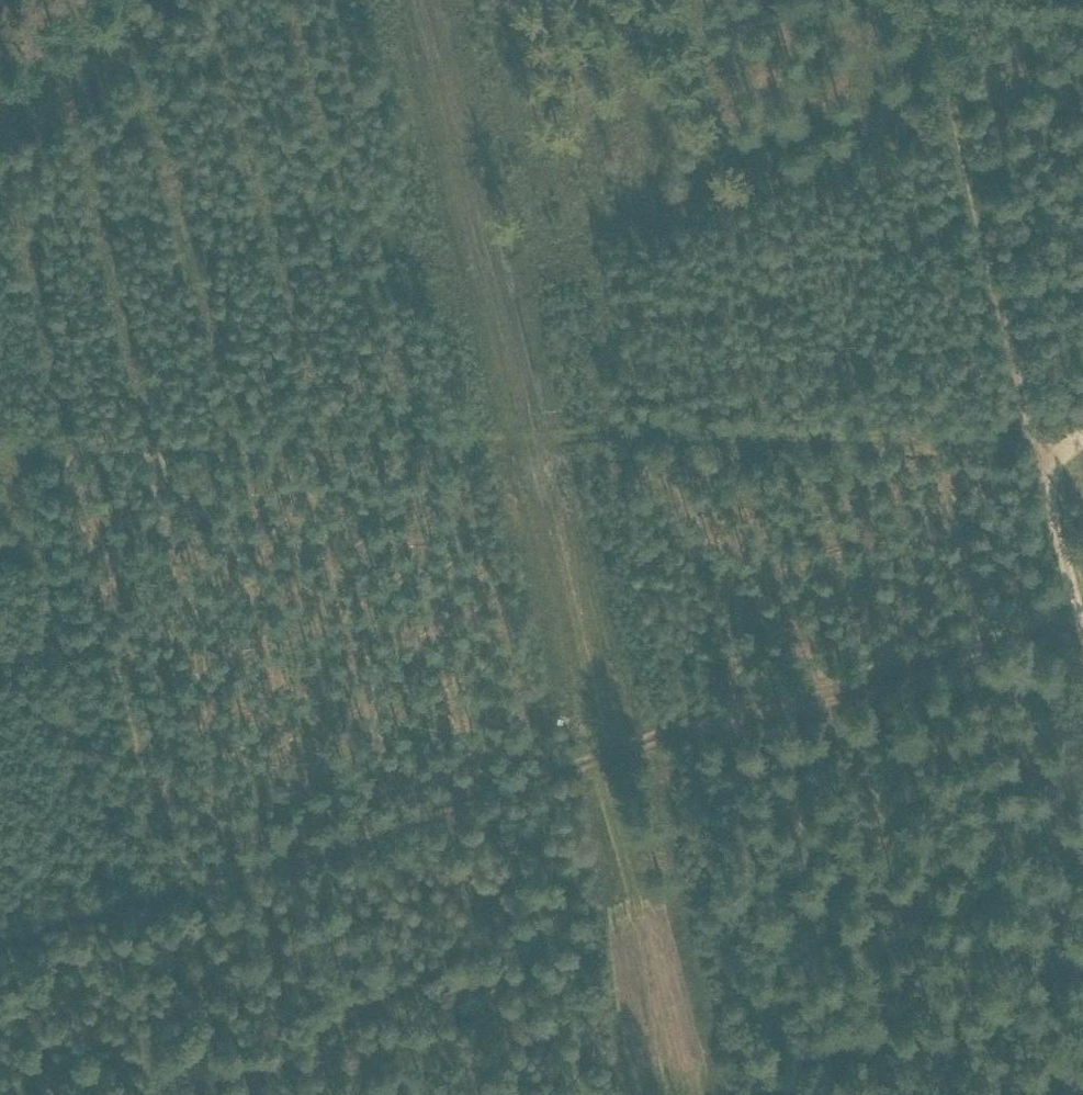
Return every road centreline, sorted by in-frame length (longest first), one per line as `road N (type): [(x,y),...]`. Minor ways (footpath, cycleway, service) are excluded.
road 1 (track): [(1035,446),(923,0)]
road 2 (track): [(1082,632),(1035,446)]

